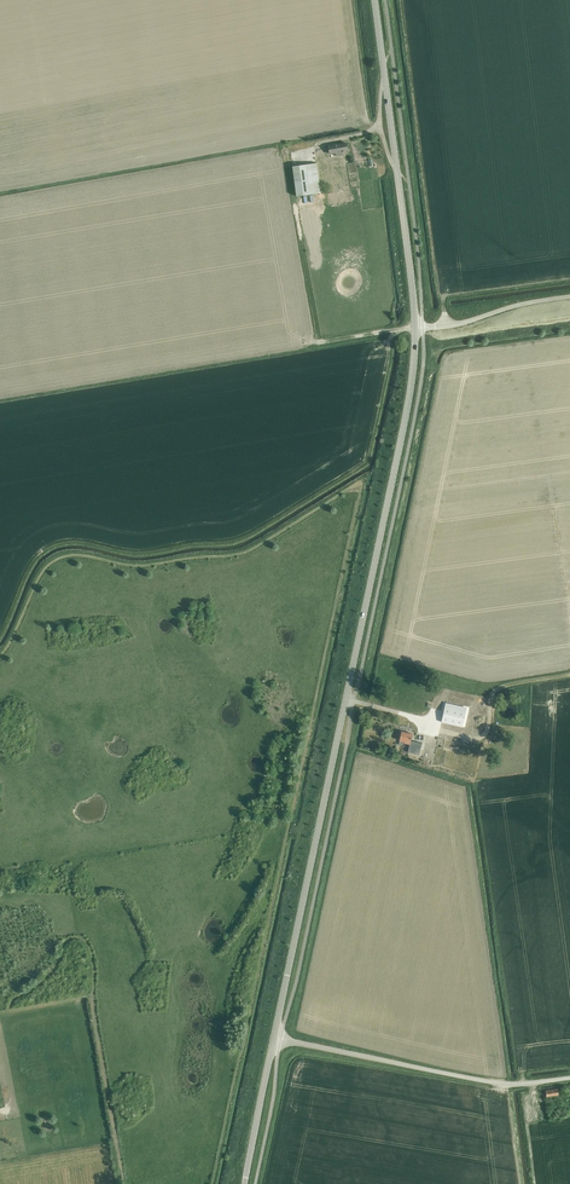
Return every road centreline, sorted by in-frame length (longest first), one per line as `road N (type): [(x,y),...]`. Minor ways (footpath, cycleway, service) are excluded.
road 1 (secondary): [(274,1038),(411,396),(415,326)]
road 2 (secondary): [(415,326),(374,0)]
road 3 (unclassified): [(274,1038),(499,1083),(569,1077)]
road 4 (unclassified): [(415,326),(569,295)]
road 5 (secondary): [(245,1183),(274,1038)]

